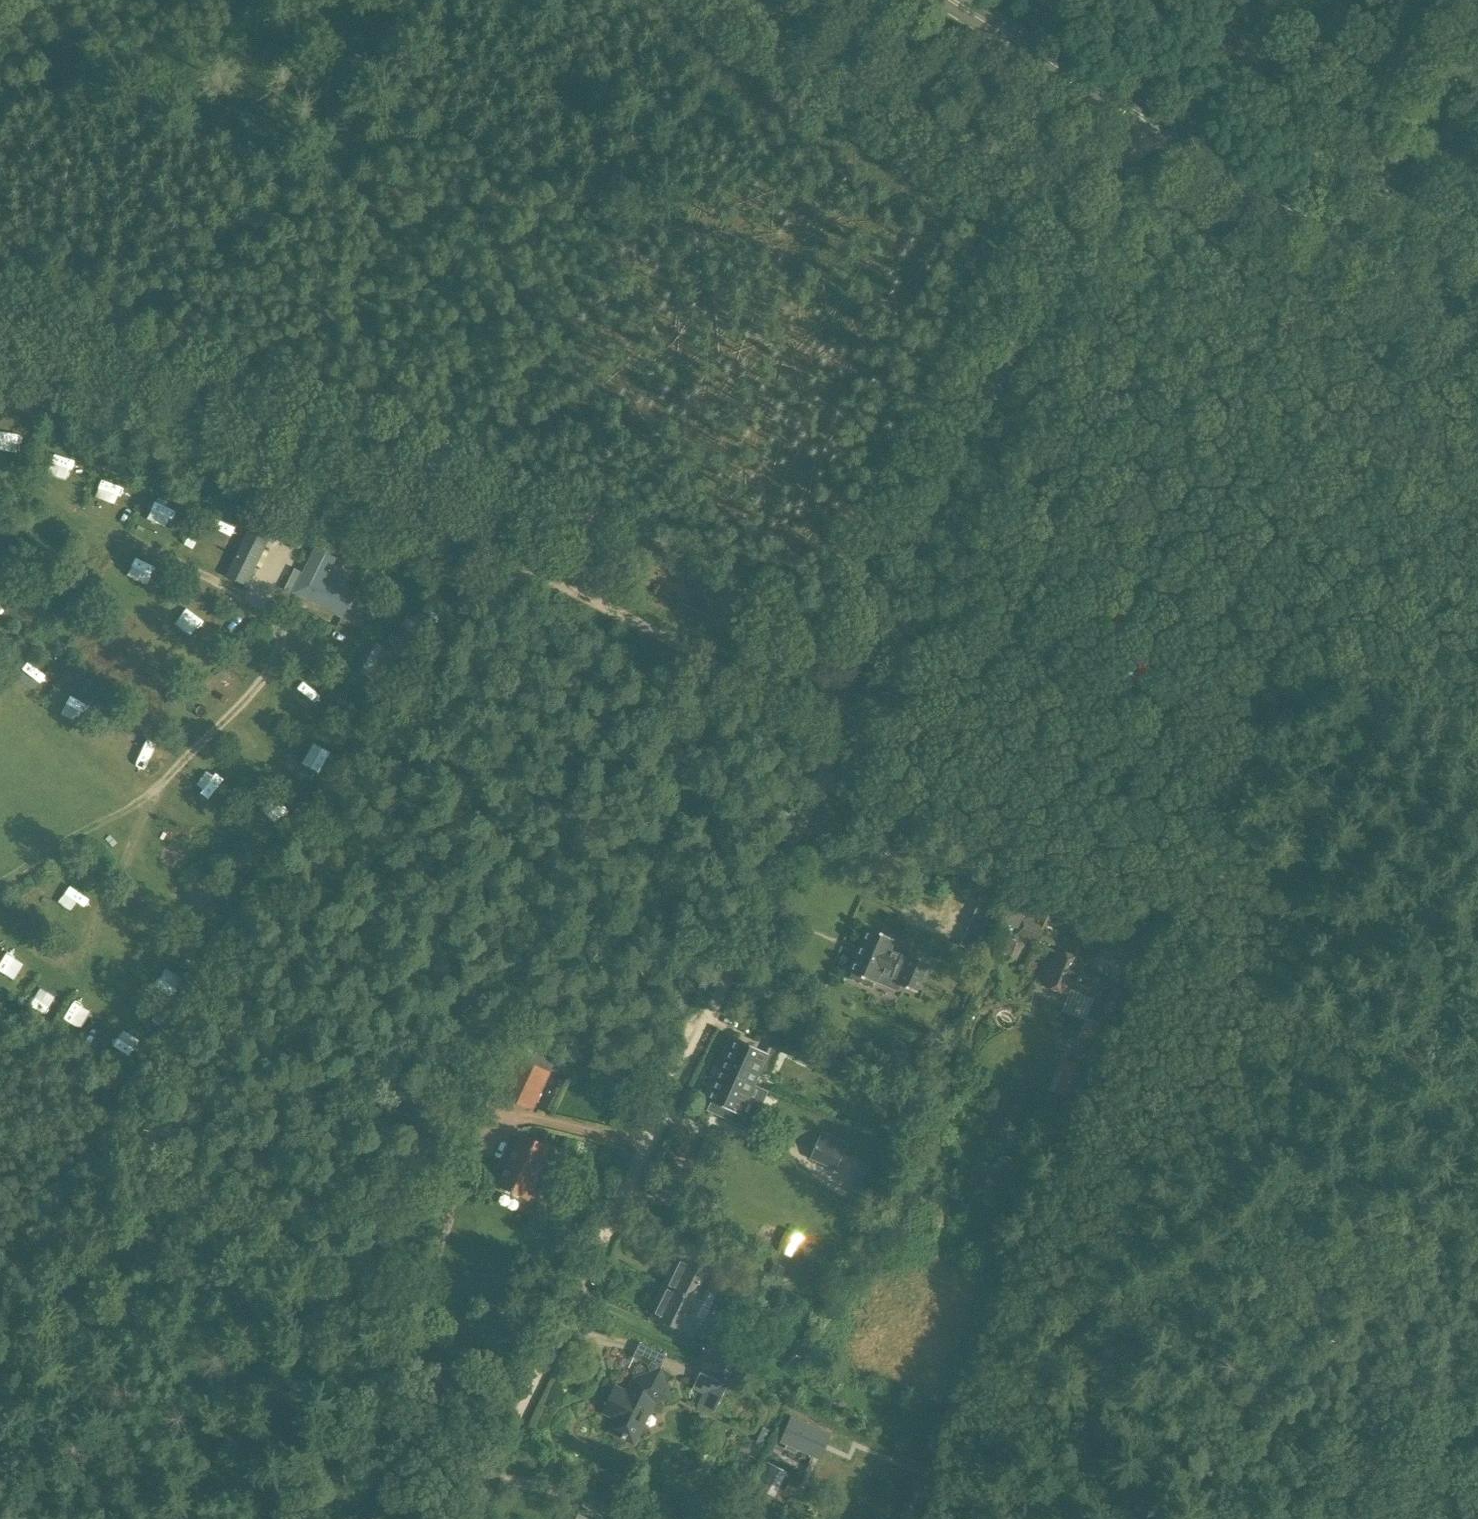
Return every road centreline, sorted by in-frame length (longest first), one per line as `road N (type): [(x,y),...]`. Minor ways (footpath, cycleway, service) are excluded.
road 1 (unclassified): [(1152,119),(840,691),(453,1518)]
road 2 (track): [(614,0),(710,54),(968,226),(988,269),(968,313),(899,409),(866,497),(821,576),(794,658)]
road 3 (track): [(986,422),(1477,698)]
road 4 (track): [(324,475),(832,710)]
road 5 (primary): [(1477,325),(1152,119)]
road 6 (track): [(802,774),(1087,903)]
road 7 (track): [(1477,0),(1350,244)]
road 8 (primary): [(1152,119),(965,0)]
road 9 (track): [(0,351),(198,422)]
road 10 (track): [(198,422),(324,475)]

